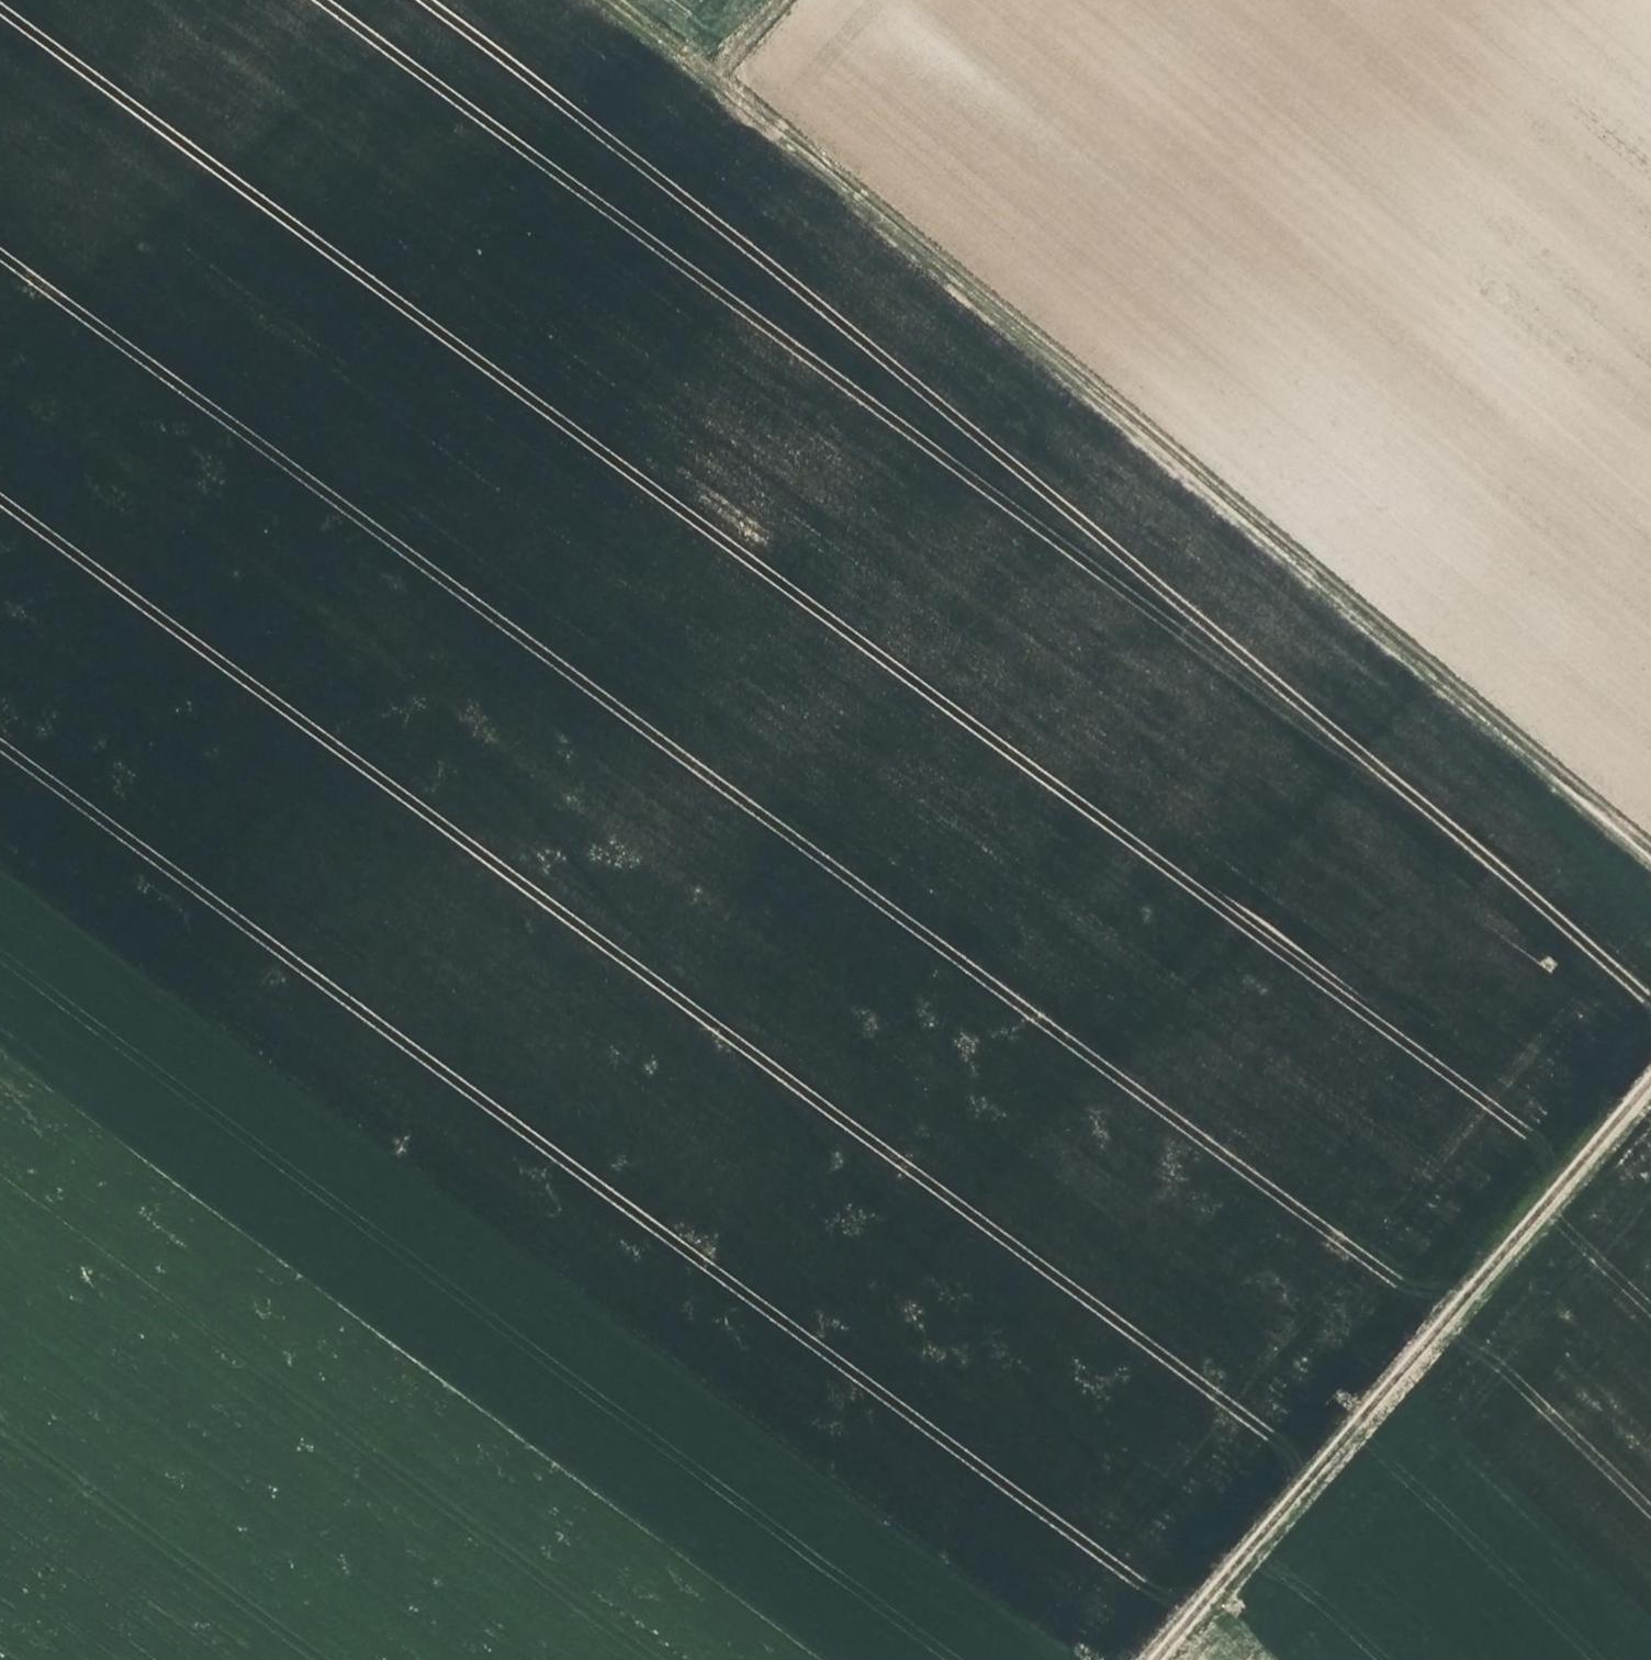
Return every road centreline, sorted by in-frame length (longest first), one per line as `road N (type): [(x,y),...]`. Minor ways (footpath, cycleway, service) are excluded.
road 1 (track): [(1650,852),(716,66)]
road 2 (track): [(1155,1659),(1650,1080)]

